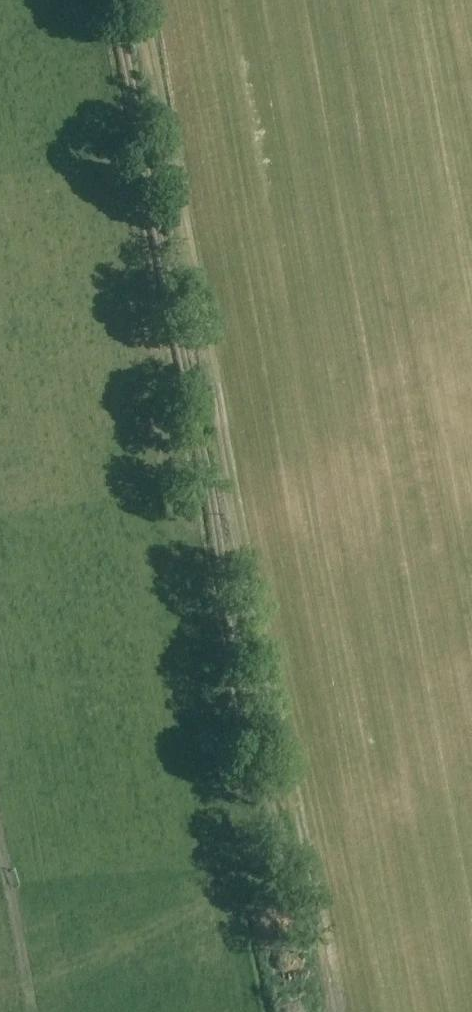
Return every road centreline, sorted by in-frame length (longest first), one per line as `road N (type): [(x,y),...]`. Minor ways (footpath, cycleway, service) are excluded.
road 1 (track): [(141,0),(329,977),(326,1011)]
road 2 (track): [(263,876),(280,851),(116,0)]

